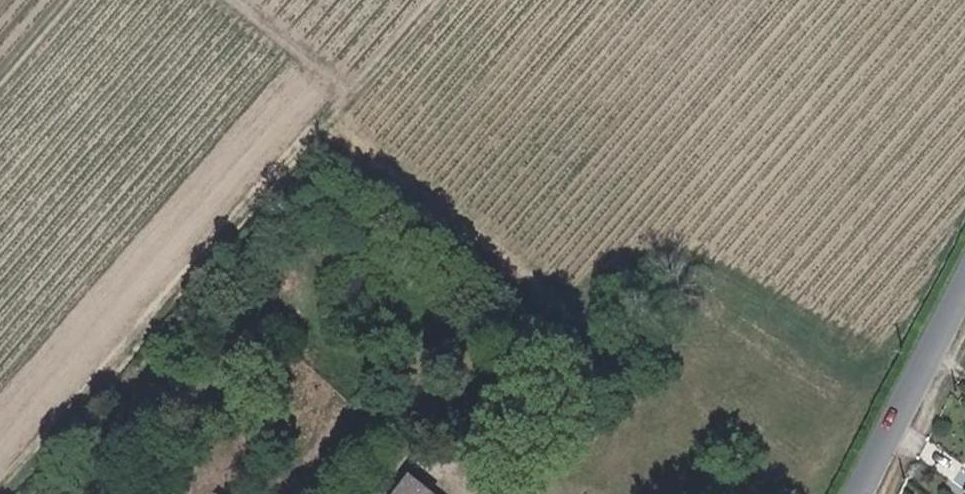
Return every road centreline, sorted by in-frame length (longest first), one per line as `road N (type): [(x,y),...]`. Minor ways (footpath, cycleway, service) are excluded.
road 1 (tertiary): [(964,287),(860,493)]

